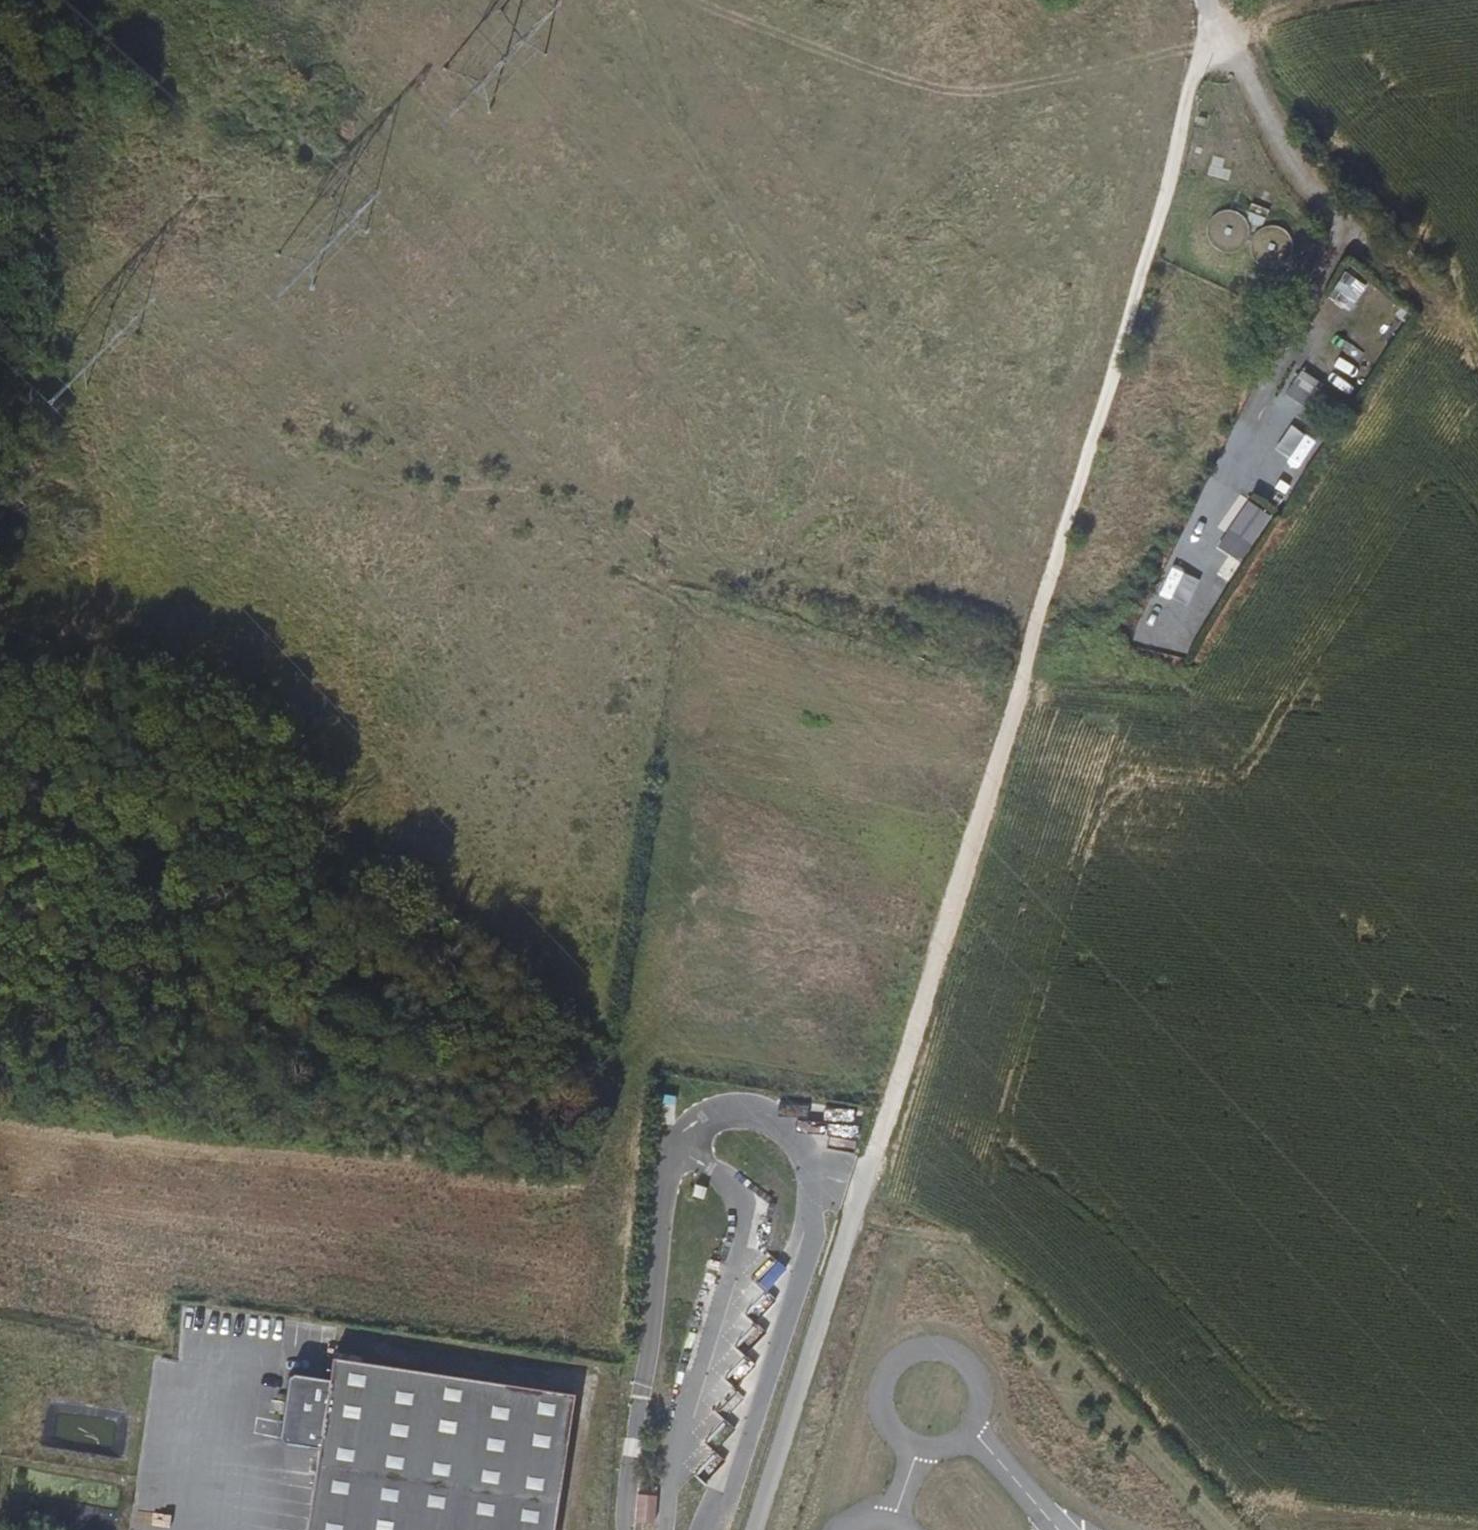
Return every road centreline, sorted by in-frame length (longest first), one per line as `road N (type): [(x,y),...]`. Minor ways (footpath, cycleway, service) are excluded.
road 1 (track): [(1178,589),(1339,269),(1333,233),(1222,29),(1196,11),(1136,257),(874,1151)]
road 2 (residential): [(874,1151),(754,1529)]

